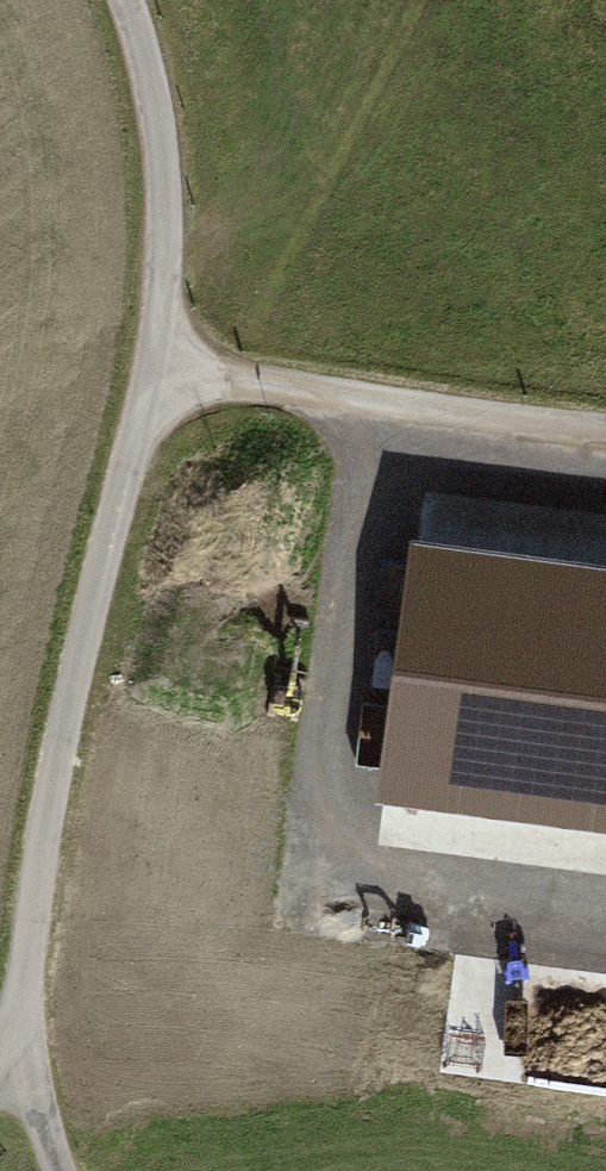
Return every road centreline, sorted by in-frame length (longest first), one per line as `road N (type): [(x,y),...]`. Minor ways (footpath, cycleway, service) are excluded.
road 1 (track): [(19,1054),(58,753),(151,370),(164,260),(159,118),(129,0)]
road 2 (track): [(605,431),(151,370)]
road 3 (track): [(19,1054),(61,1170)]

